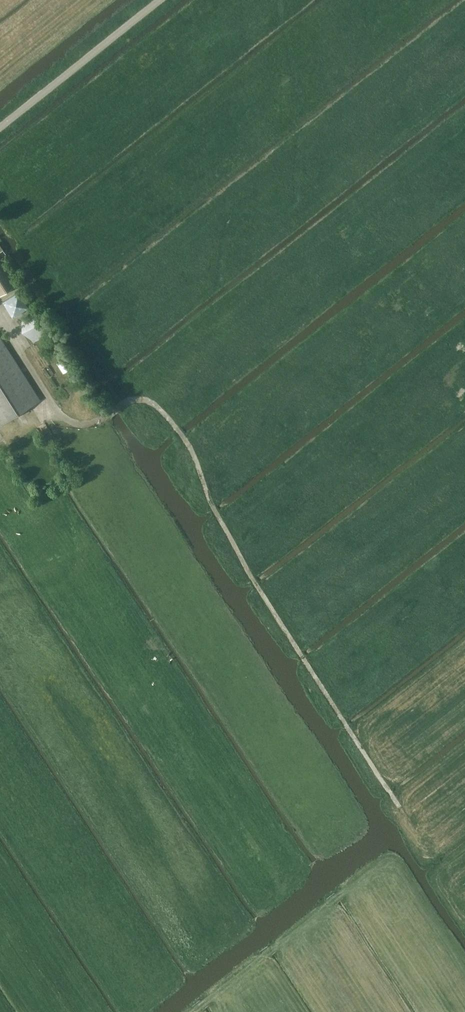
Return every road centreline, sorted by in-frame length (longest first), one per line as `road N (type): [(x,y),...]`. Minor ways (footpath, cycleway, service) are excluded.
road 1 (track): [(0,314),(63,418),(87,423),(138,401),(155,406),(181,434),(249,574),(400,806)]
road 2 (unclassified): [(0,128),(161,0)]
road 3 (track): [(349,887),(194,1011)]

